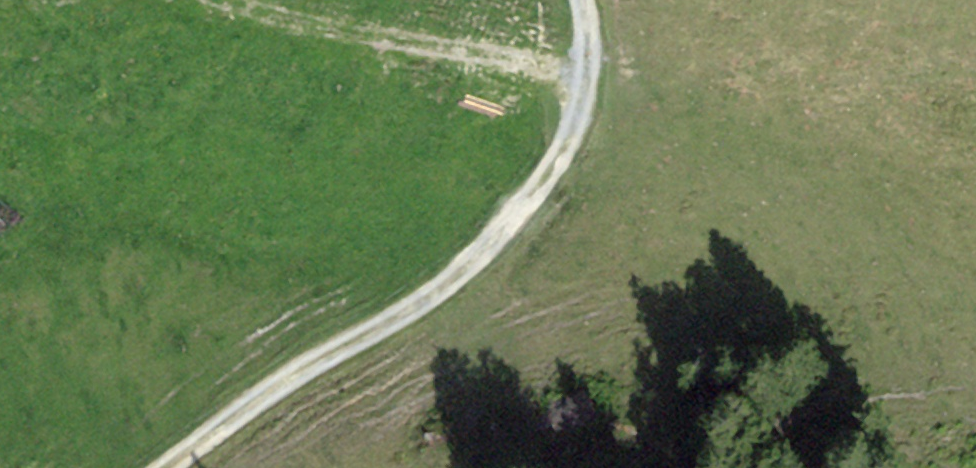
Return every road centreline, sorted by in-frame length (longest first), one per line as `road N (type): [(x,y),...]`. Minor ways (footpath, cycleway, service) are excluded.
road 1 (track): [(166,467),(234,414),(432,297),(503,233),(540,190),(585,95),(591,59),(583,0)]
road 2 (track): [(245,0),(338,29),(588,77)]

